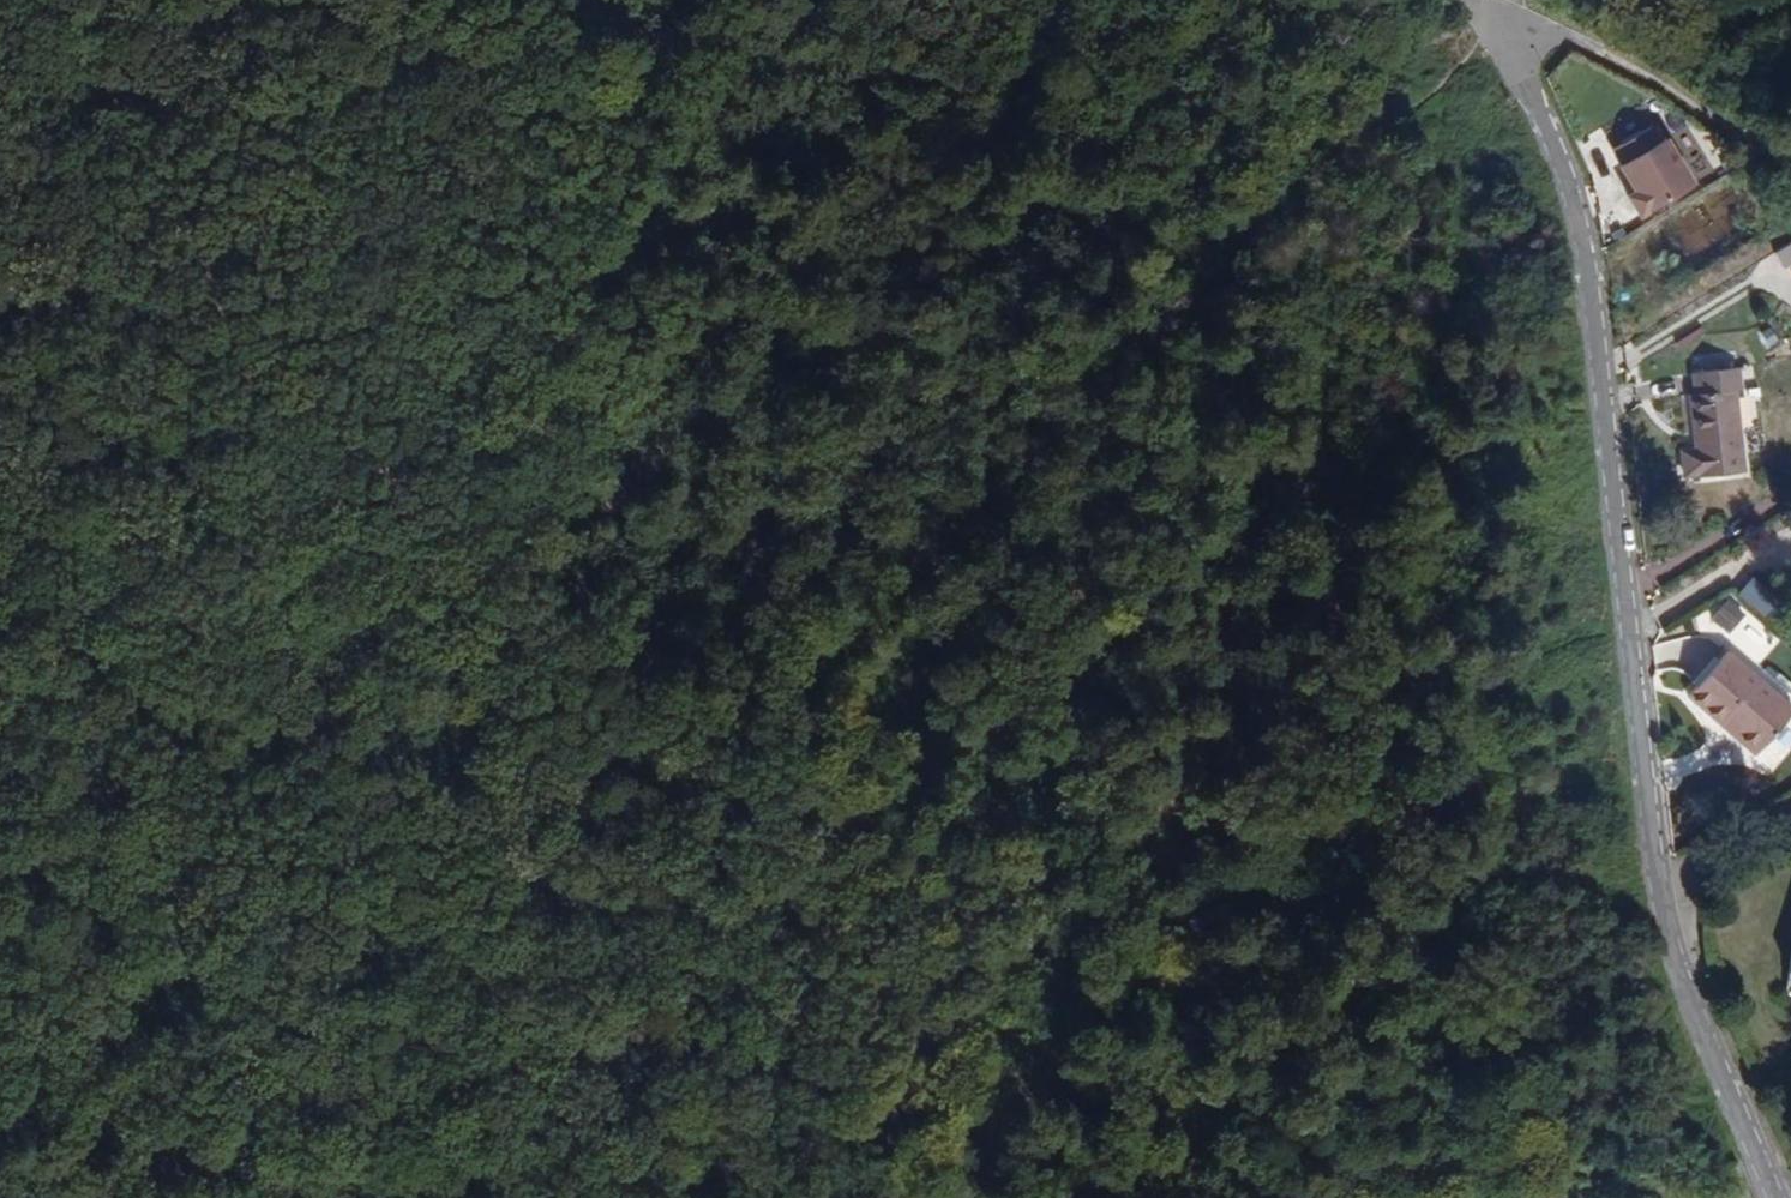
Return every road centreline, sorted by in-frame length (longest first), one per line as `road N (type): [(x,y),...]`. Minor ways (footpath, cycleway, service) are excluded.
road 1 (residential): [(1663,908),(1585,221),(1496,11)]
road 2 (residential): [(1778,1197),(1663,908)]
road 3 (residential): [(1663,908),(1790,834)]

